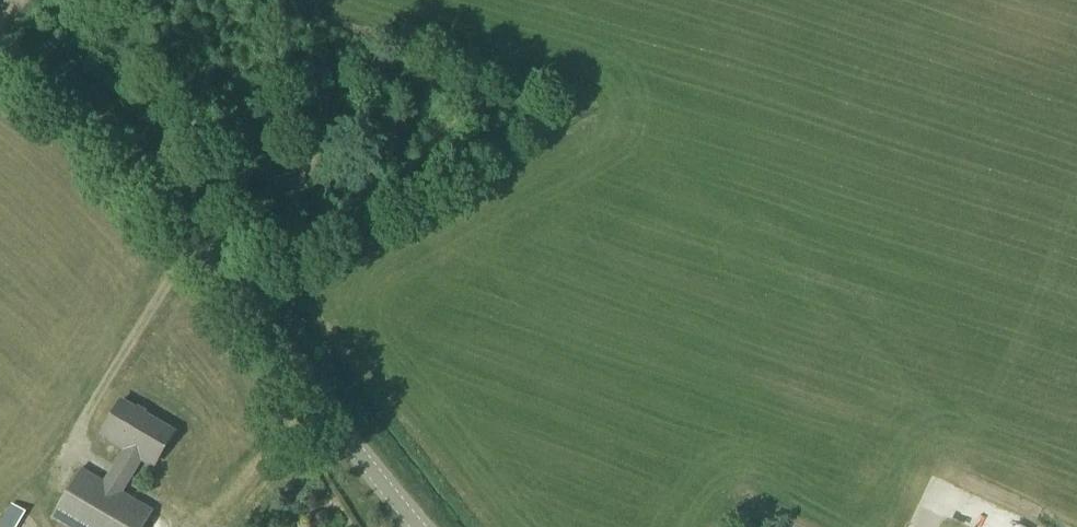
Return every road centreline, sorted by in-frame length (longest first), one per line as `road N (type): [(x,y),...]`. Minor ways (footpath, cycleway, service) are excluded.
road 1 (tertiary): [(420,526),(162,205),(87,125),(0,56)]

